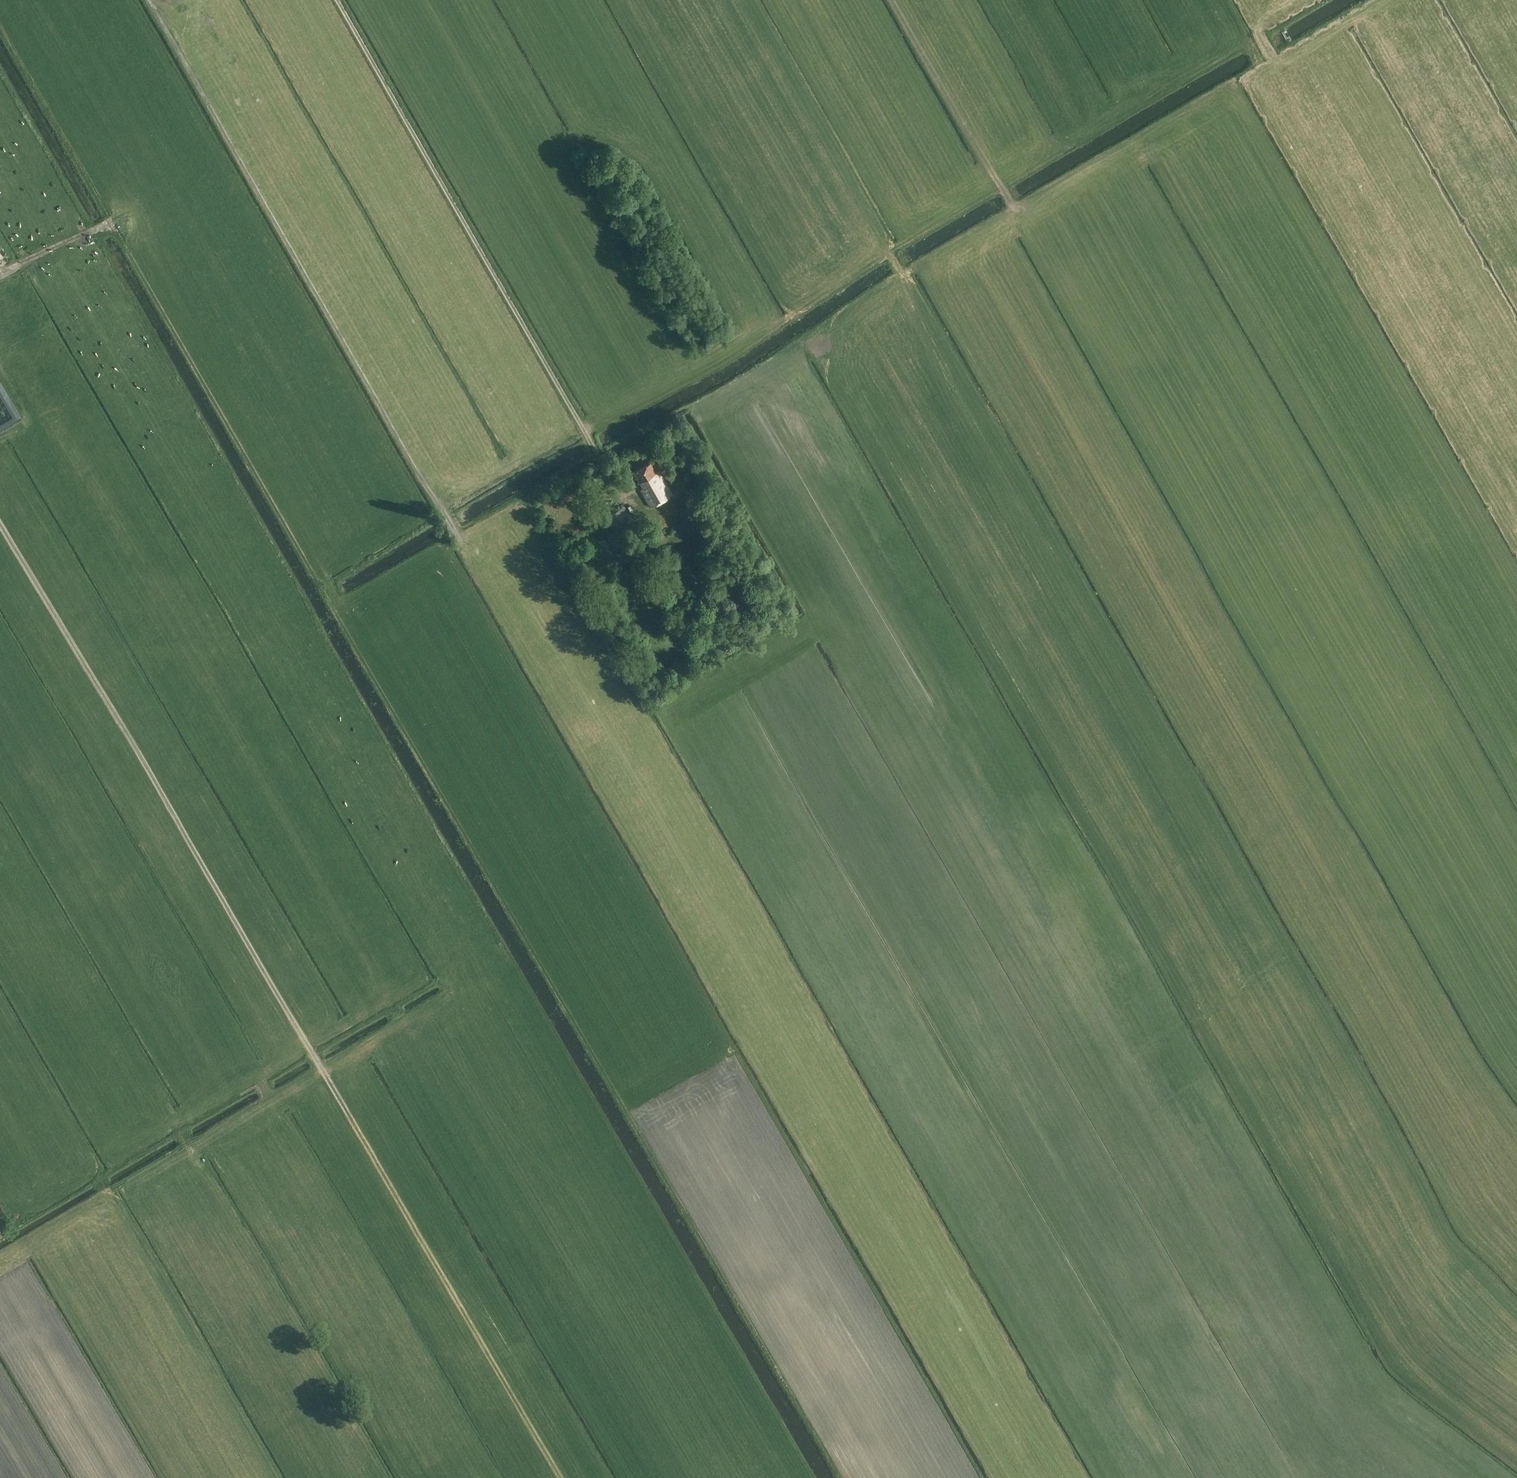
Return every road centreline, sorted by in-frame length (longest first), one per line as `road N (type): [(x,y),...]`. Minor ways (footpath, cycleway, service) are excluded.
road 1 (track): [(796,1402),(0,30)]
road 2 (track): [(620,489),(340,0)]

